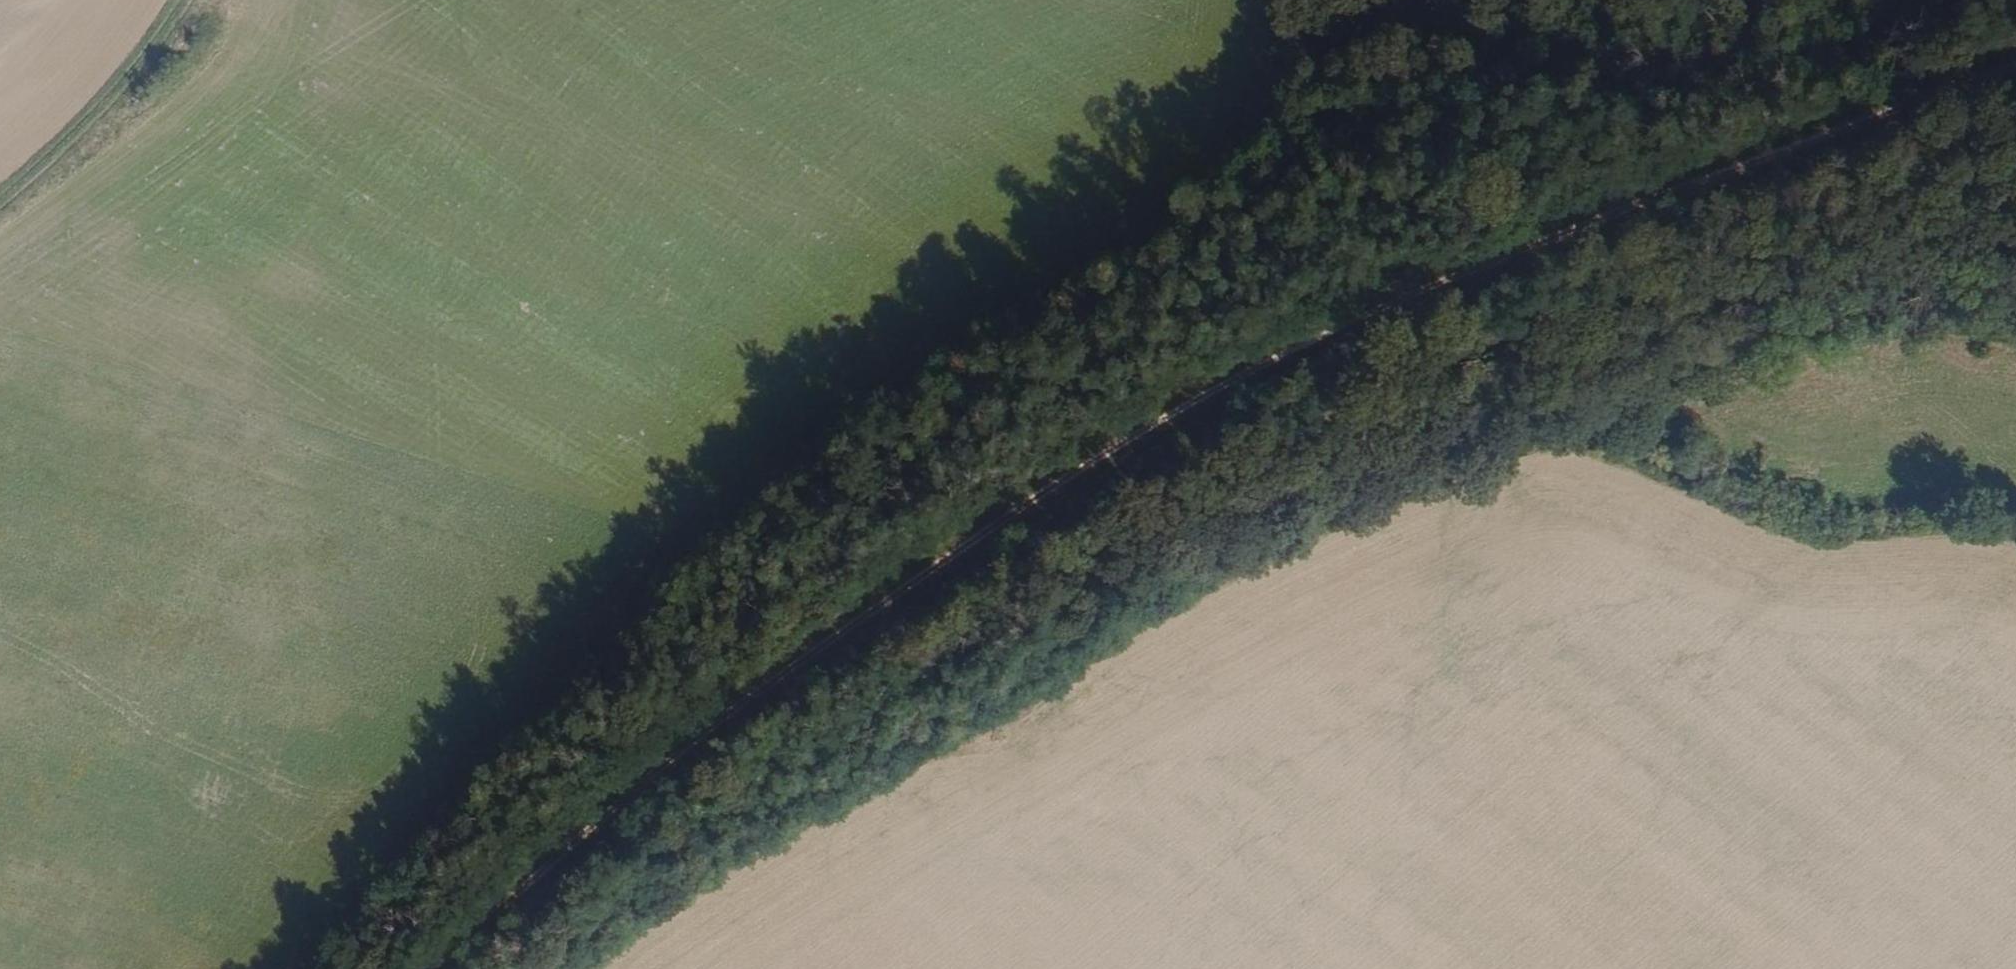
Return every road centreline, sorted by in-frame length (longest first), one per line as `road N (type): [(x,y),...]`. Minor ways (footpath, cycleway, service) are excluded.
road 1 (track): [(2015,69),(1458,270),(1235,372),(1096,456),(662,768),(438,968)]
road 2 (track): [(191,0),(110,99),(0,194)]

